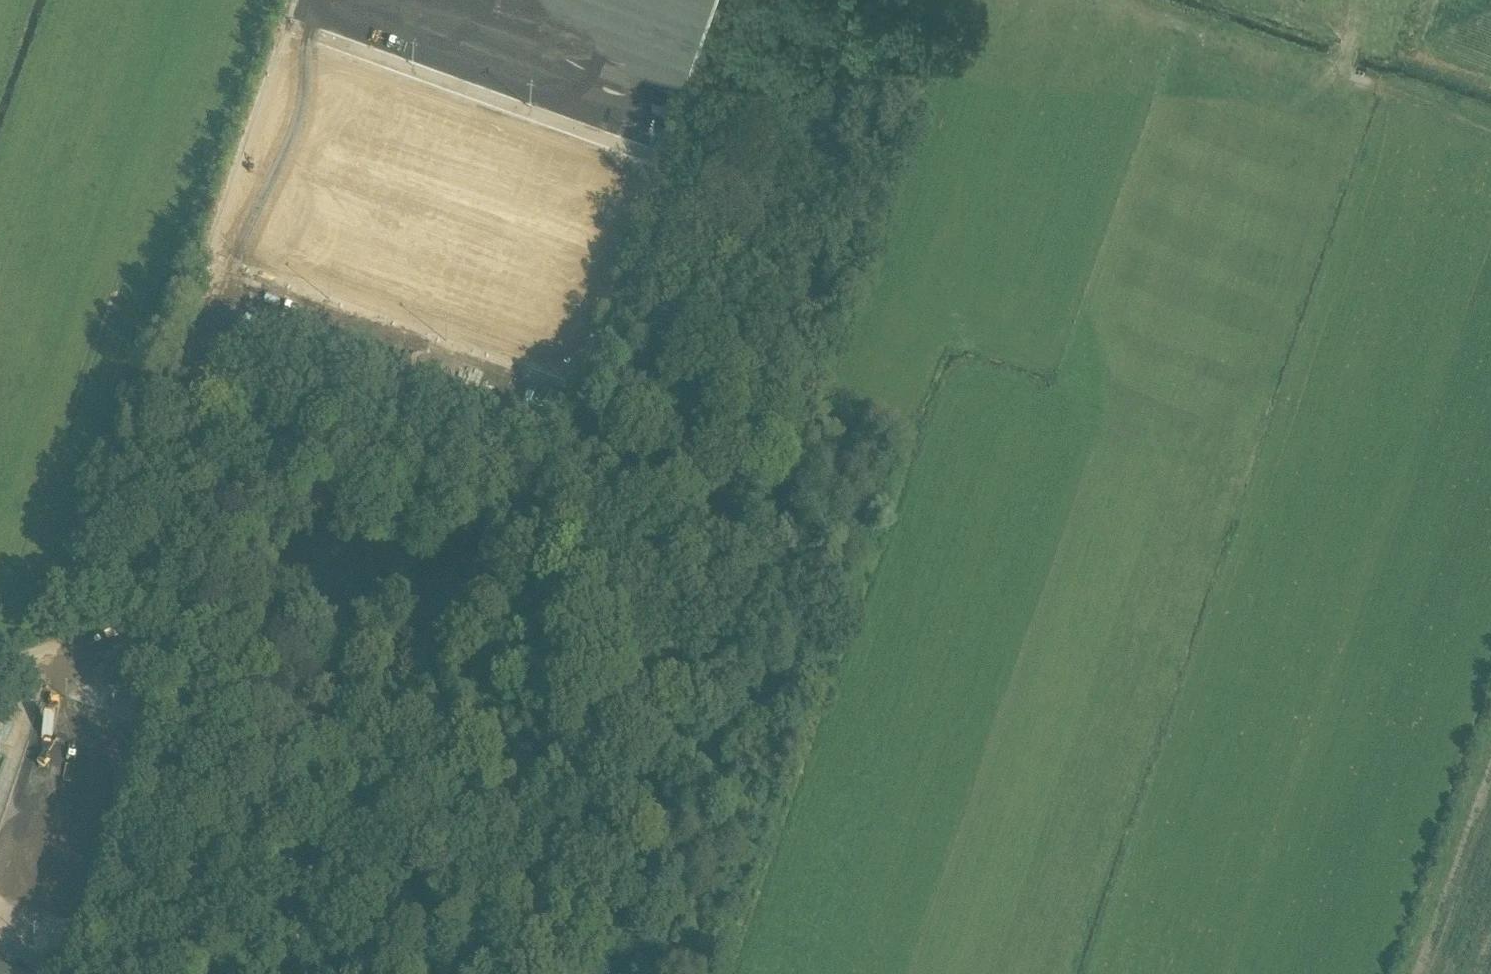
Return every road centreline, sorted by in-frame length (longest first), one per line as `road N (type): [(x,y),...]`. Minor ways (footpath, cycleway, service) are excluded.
road 1 (unclassified): [(0,660),(156,619)]

